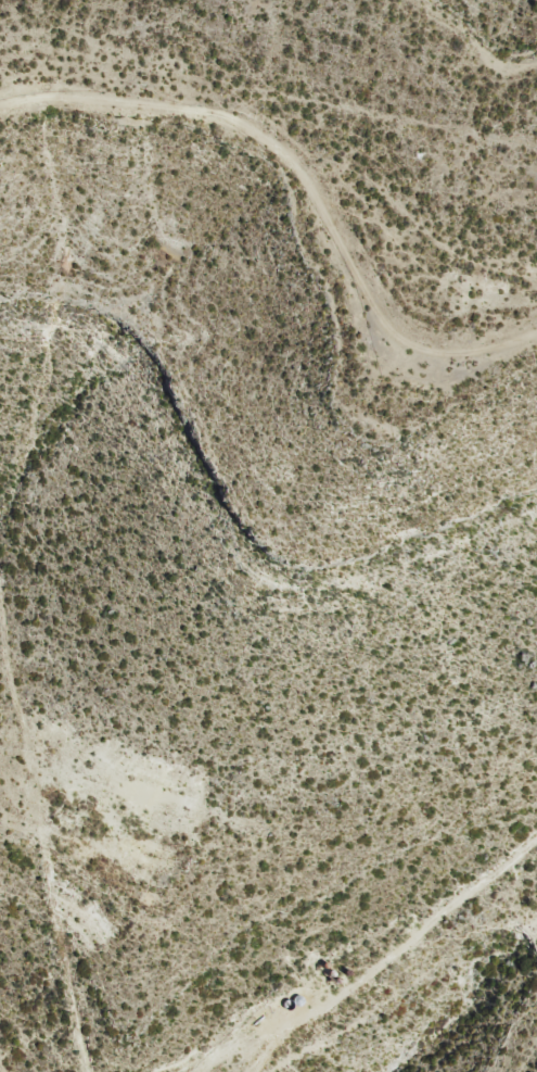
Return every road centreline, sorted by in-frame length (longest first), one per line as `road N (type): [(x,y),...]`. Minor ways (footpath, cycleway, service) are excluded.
road 1 (track): [(0,155),(111,123),(229,128),(272,150),(315,204),(336,274),(407,382),(482,377),(525,339),(536,339)]
road 2 (track): [(310,1071),(481,923)]

